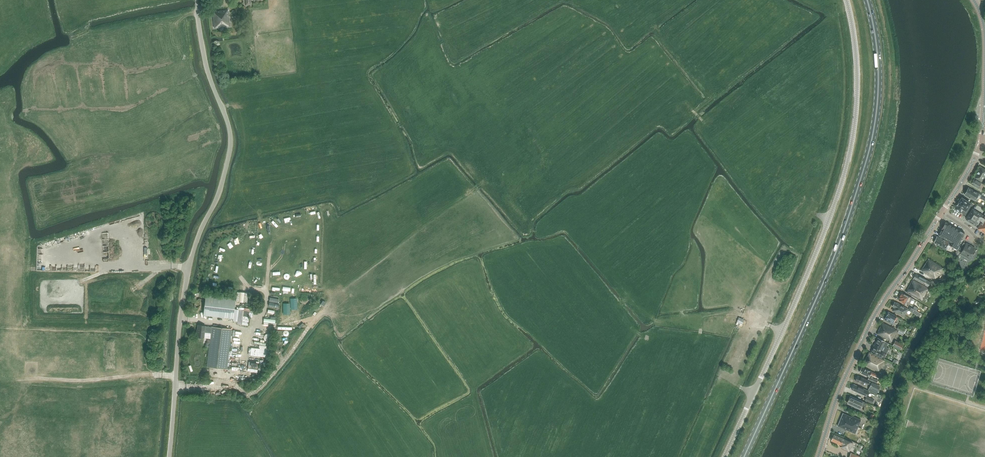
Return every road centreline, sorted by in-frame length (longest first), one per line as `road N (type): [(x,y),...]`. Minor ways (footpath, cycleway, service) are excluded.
road 1 (primary): [(744,456),(823,284),(871,144),(878,57),(867,0)]
road 2 (unclassified): [(724,456),(846,167),(857,92),(847,0)]
road 3 (unclassified): [(170,456),(189,267),(231,140),(197,0)]
road 4 (tertiary): [(819,456),(871,323),(942,213)]

